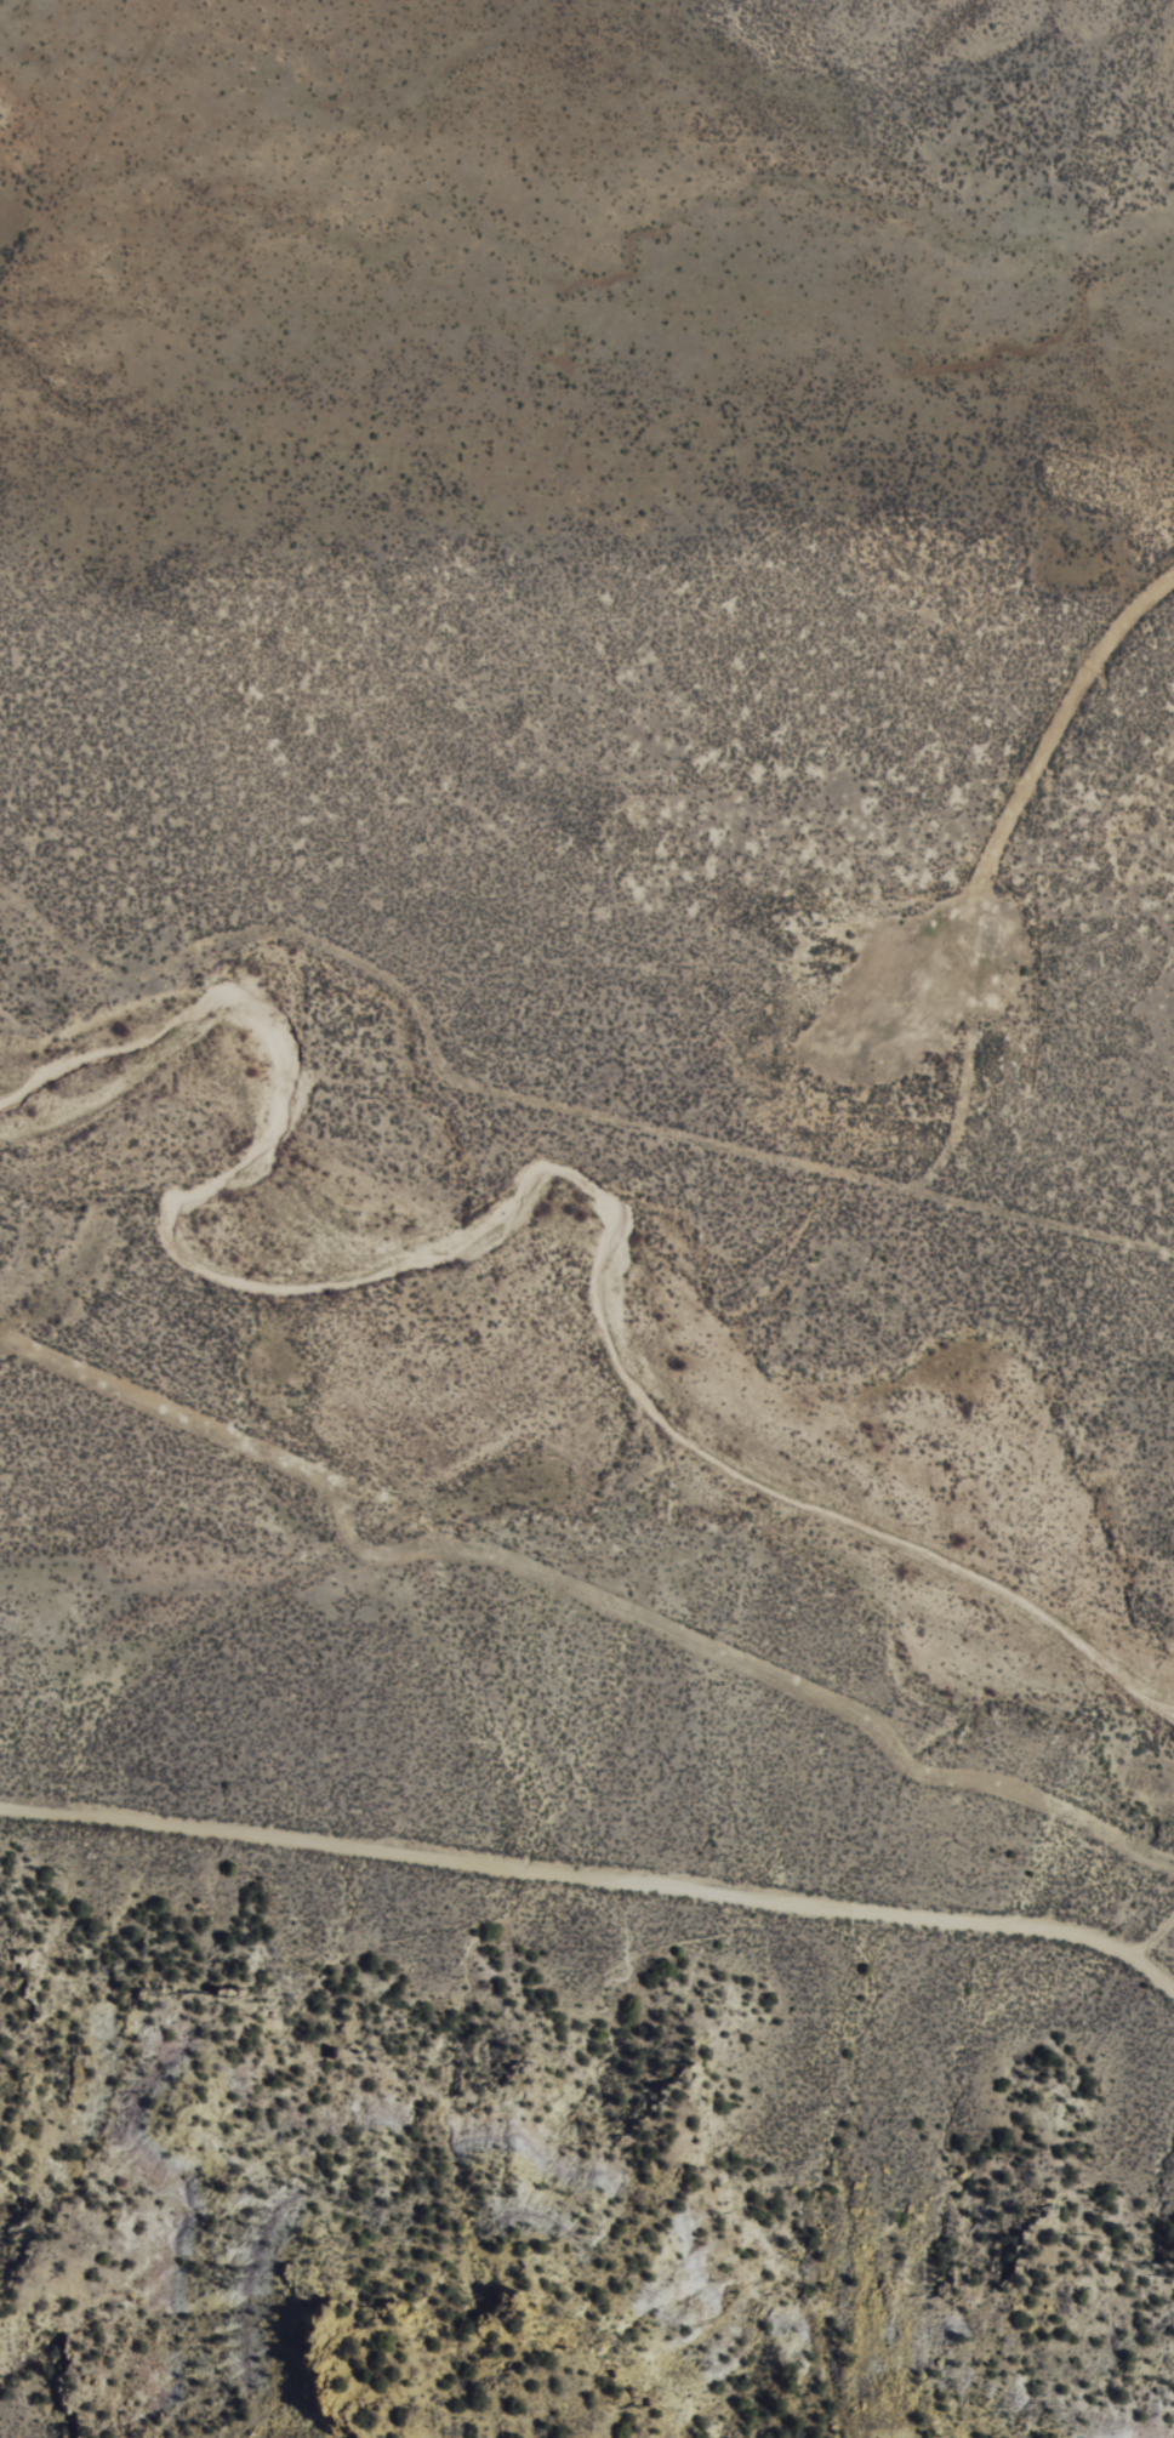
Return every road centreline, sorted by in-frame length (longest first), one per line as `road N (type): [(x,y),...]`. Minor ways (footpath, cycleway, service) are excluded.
road 1 (residential): [(68,1810),(99,1738),(195,1662),(631,1385),(840,1192),(918,1058),(981,826),(1033,724),(1173,582)]
road 2 (residential): [(0,1804),(1173,1933)]
road 3 (residential): [(1173,432),(1135,261),(1135,107),(1173,60)]

